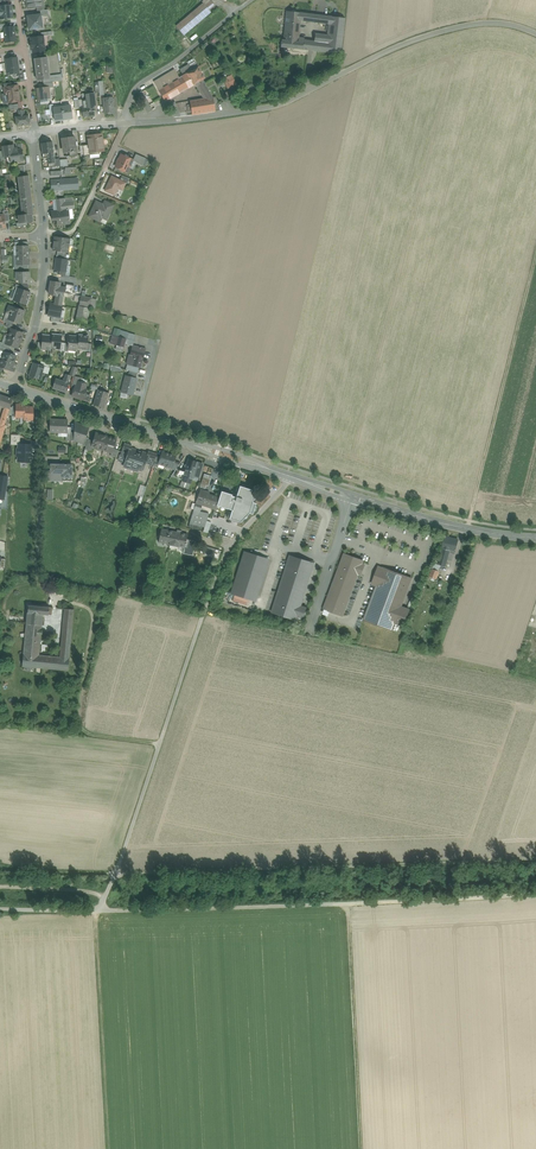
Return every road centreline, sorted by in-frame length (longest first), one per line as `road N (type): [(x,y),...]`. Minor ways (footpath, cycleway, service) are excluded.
road 1 (track): [(289,476),(227,550),(99,911),(110,1148)]
road 2 (secondary): [(15,389),(383,507),(535,538)]
road 3 (track): [(0,868),(140,873),(535,859)]
road 4 (track): [(0,909),(535,894)]
road 5 (residential): [(535,34),(492,23),(451,29),(280,105),(125,123)]
road 6 (track): [(468,529),(535,258)]
road 7 (track): [(348,905),(360,1148)]
road 8 (track): [(74,603),(92,618),(81,727),(91,736),(159,744)]
road 9 (residential): [(125,123),(138,84),(252,0)]
road 10 (residential): [(15,389),(39,314),(45,237)]

